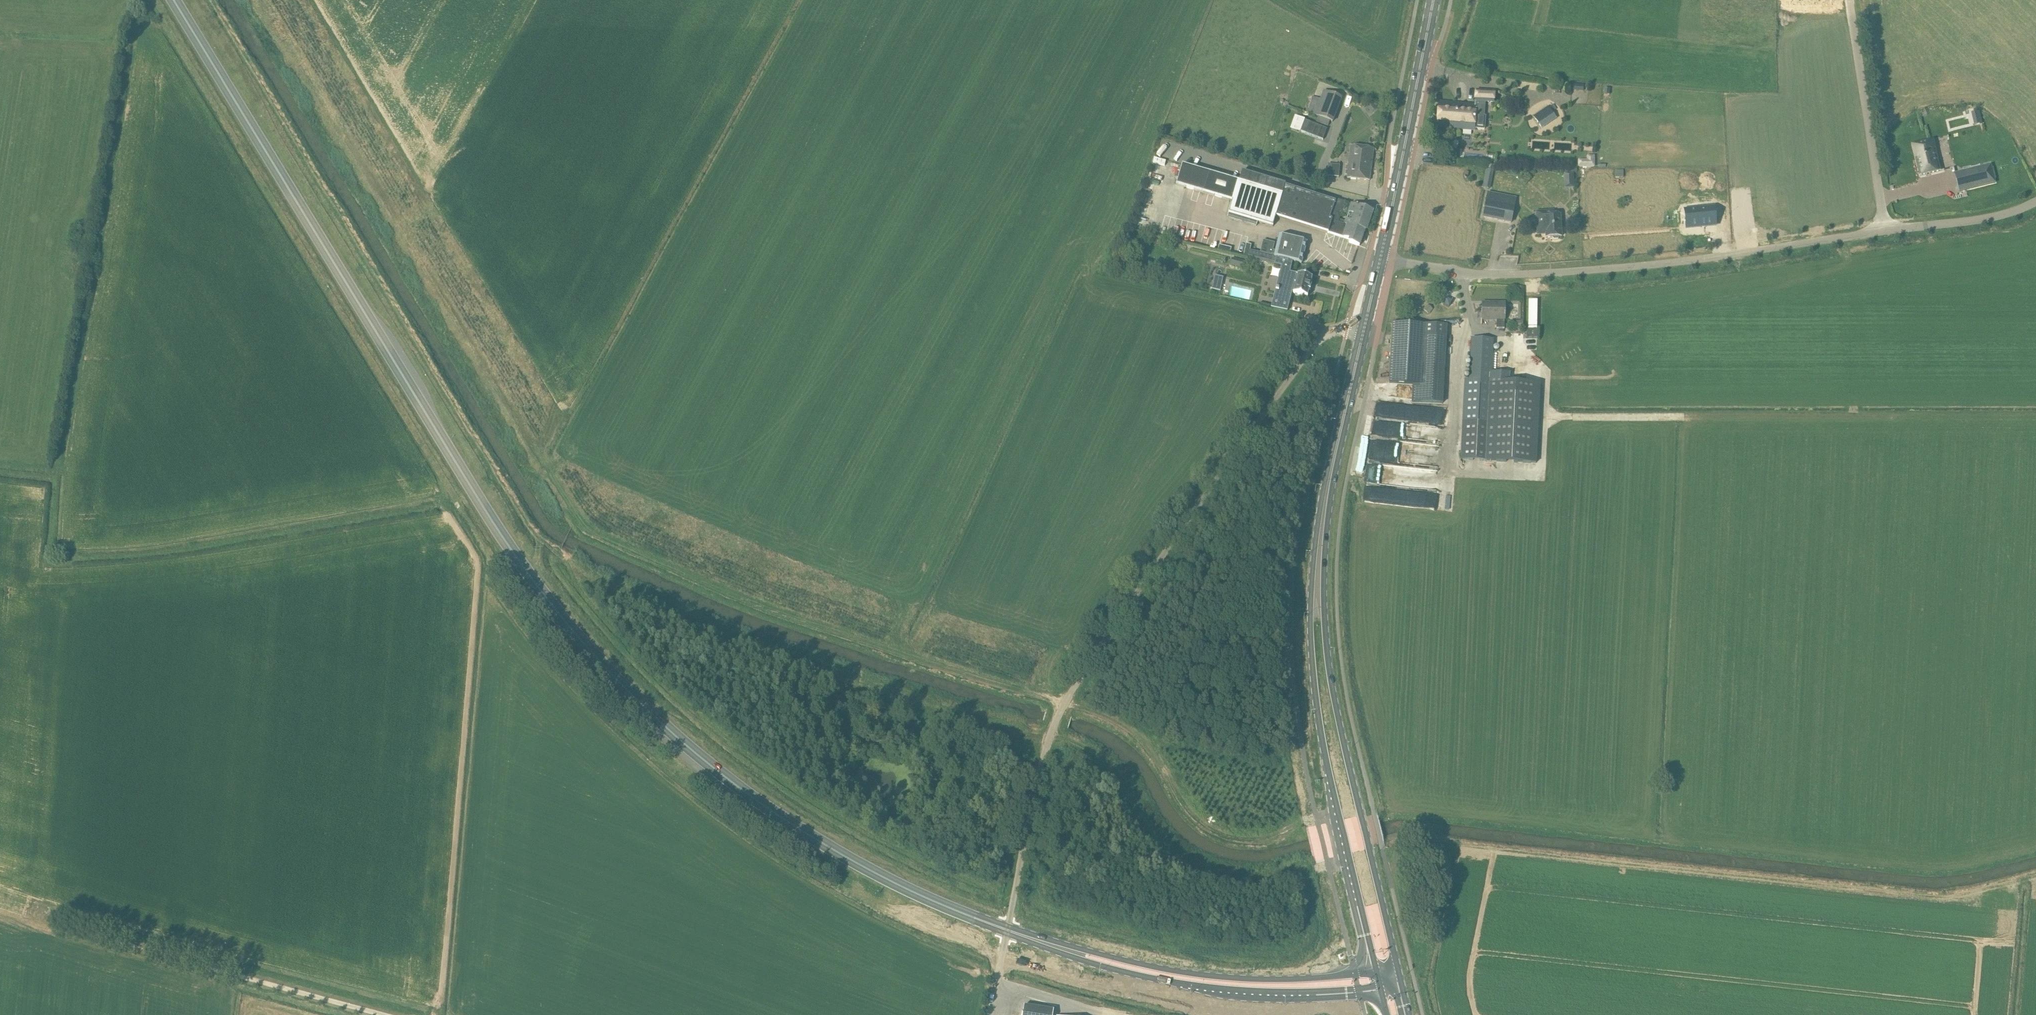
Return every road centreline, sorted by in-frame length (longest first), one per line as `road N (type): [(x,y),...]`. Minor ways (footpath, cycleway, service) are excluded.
road 1 (primary): [(1008,930),(891,882),(804,833),(711,766),(612,675),(503,538),(174,0)]
road 2 (unclassified): [(1008,930),(1038,778),(1068,700),(1309,353),(1331,333),(1364,329)]
road 3 (unclassified): [(1381,257),(1481,274),(1580,271),(1886,230)]
road 4 (primary): [(1400,975),(1329,664),(1325,502)]
road 5 (primary): [(1325,502),(1311,600),(1318,706),(1337,826),(1376,969)]
road 6 (unclassified): [(42,917),(391,1014)]
road 7 (primary): [(1074,951),(1220,990),(1381,989)]
road 8 (primary): [(1376,969),(1248,979),(1074,951)]
road 9 (primary): [(1381,257),(1434,0)]
road 10 (unclassified): [(1886,230),(1850,0)]
road 11 (primary): [(1325,502),(1364,329)]
road 12 (unclassified): [(1886,230),(2000,216),(2035,201)]

